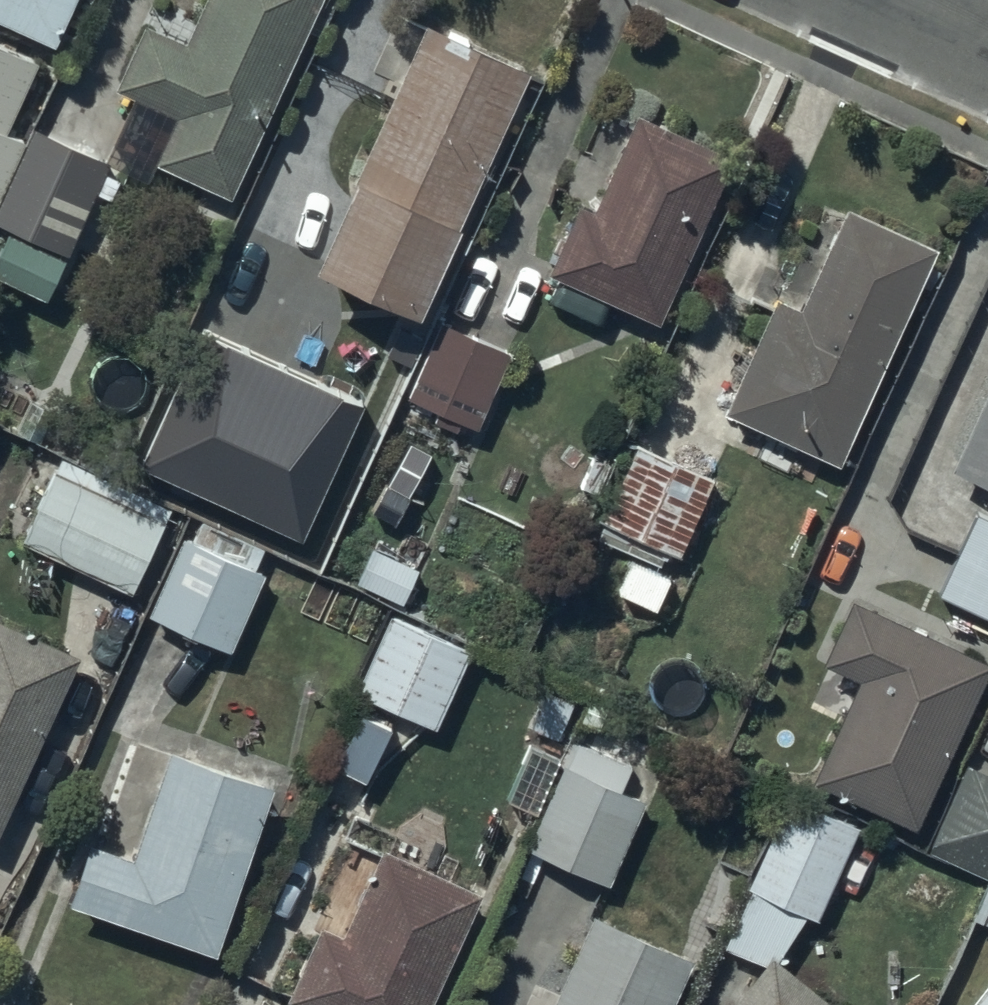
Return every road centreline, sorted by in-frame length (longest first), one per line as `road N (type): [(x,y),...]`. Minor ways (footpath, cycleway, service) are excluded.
road 1 (residential): [(877,0),(987,50)]

